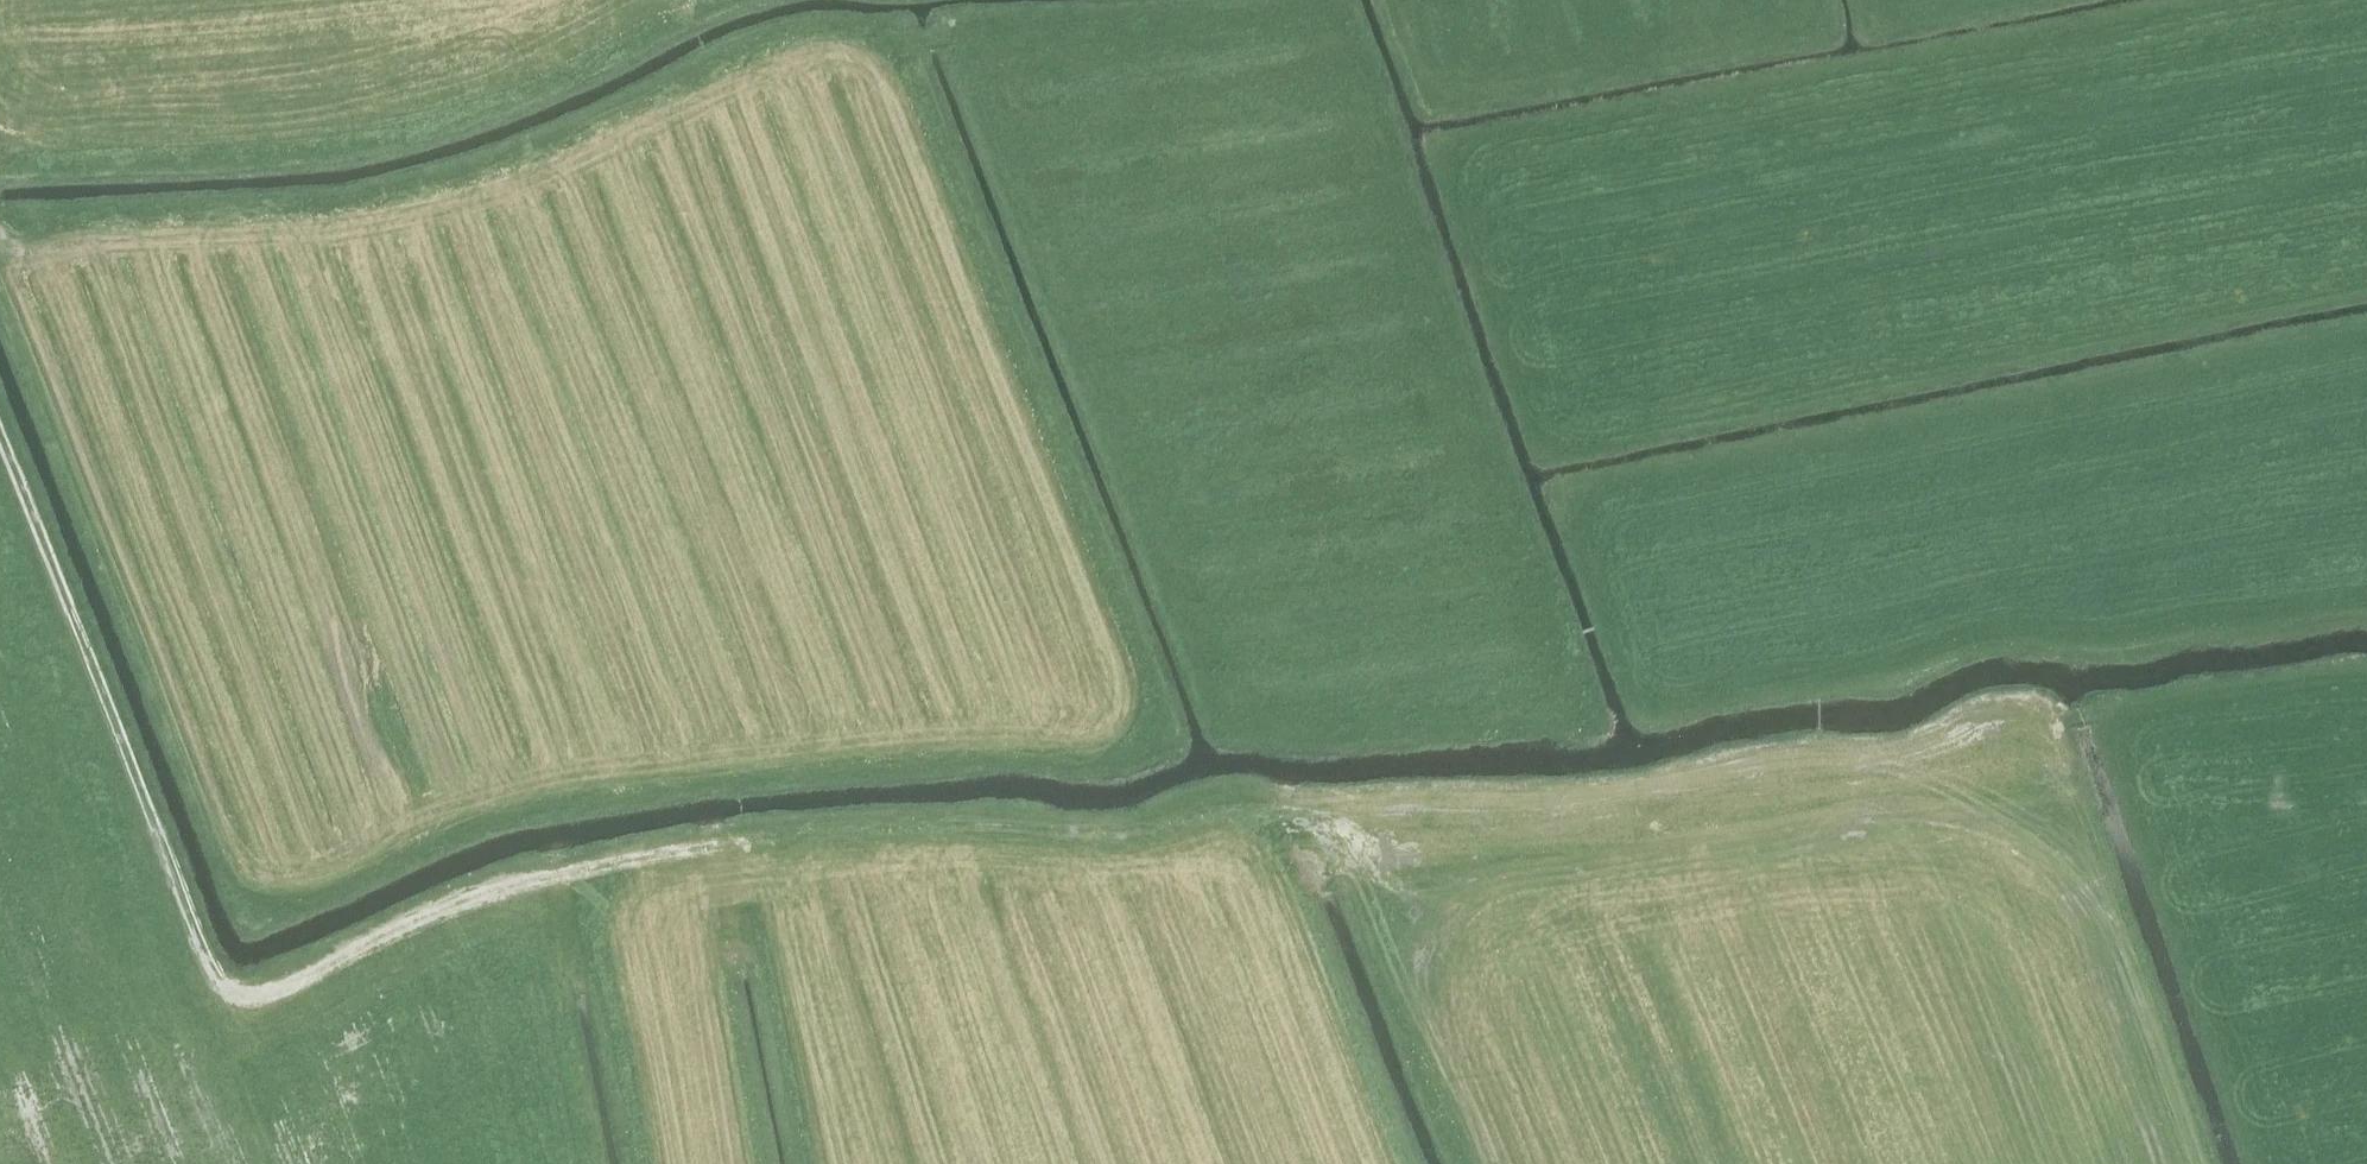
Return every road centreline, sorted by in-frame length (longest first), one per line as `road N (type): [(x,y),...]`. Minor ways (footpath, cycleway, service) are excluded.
road 1 (track): [(777,840),(644,858),(467,898),(265,995),(222,986),(0,426)]

